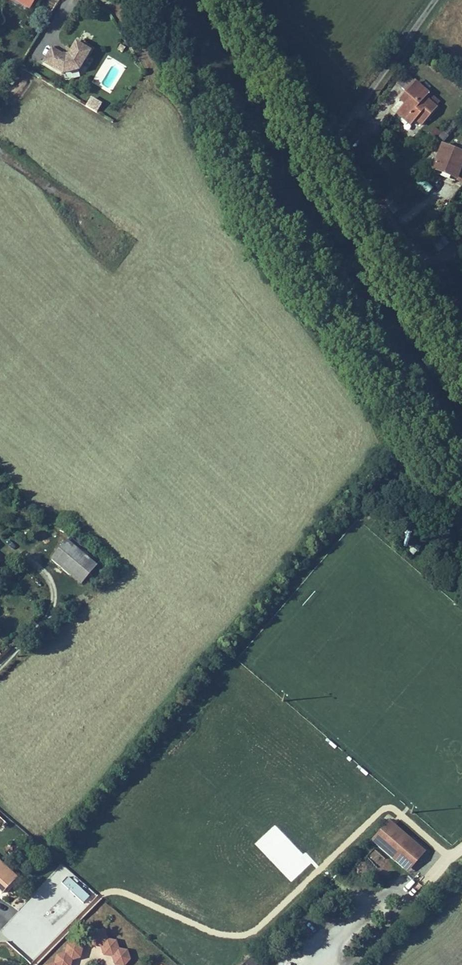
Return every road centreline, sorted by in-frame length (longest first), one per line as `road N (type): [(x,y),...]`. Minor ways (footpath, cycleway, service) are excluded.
road 1 (unclassified): [(335,137),(461,312)]
road 2 (unclassified): [(436,0),(335,137)]
road 3 (unclassified): [(455,865),(355,964)]
road 4 (residential): [(102,226),(0,153)]

